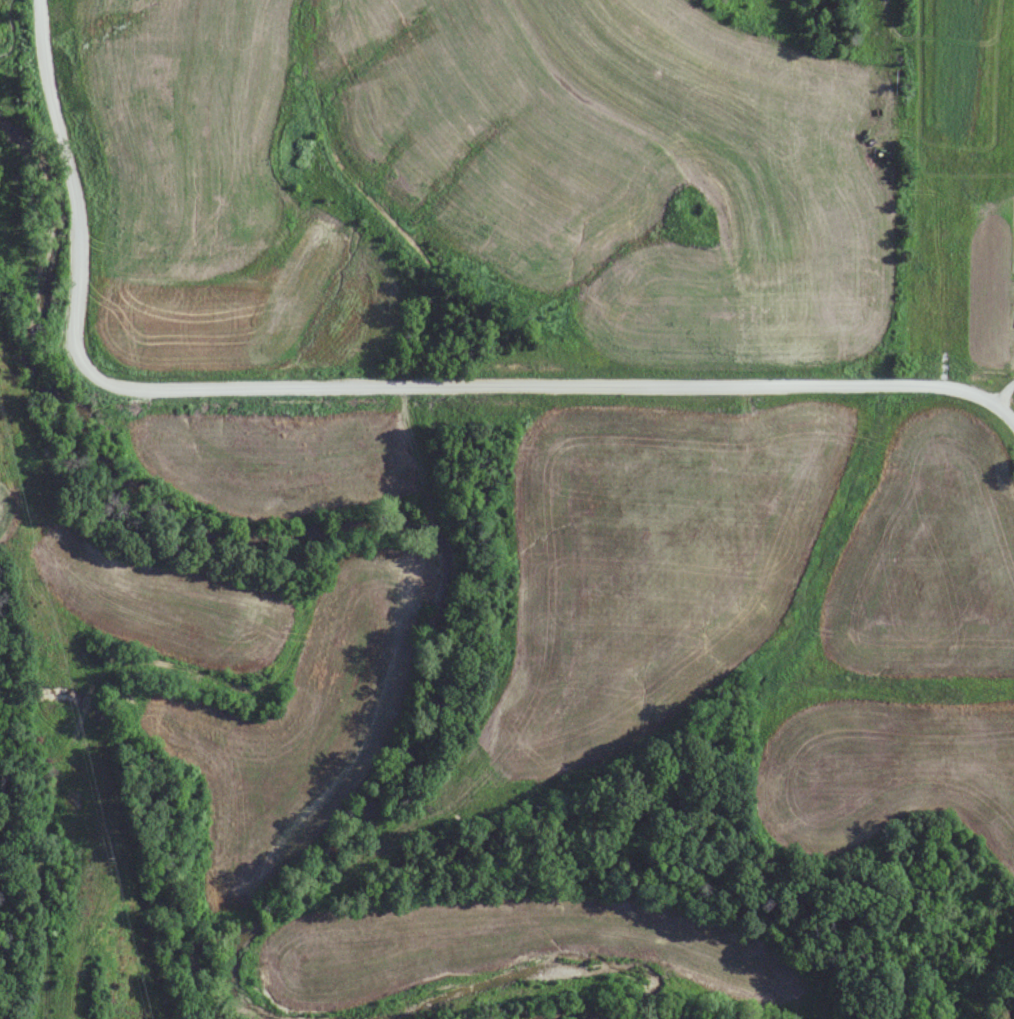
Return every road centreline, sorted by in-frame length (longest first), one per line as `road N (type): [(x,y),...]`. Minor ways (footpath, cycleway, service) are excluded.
road 1 (residential): [(1013,409),(169,370),(130,337),(119,169),(80,103),(52,0)]

